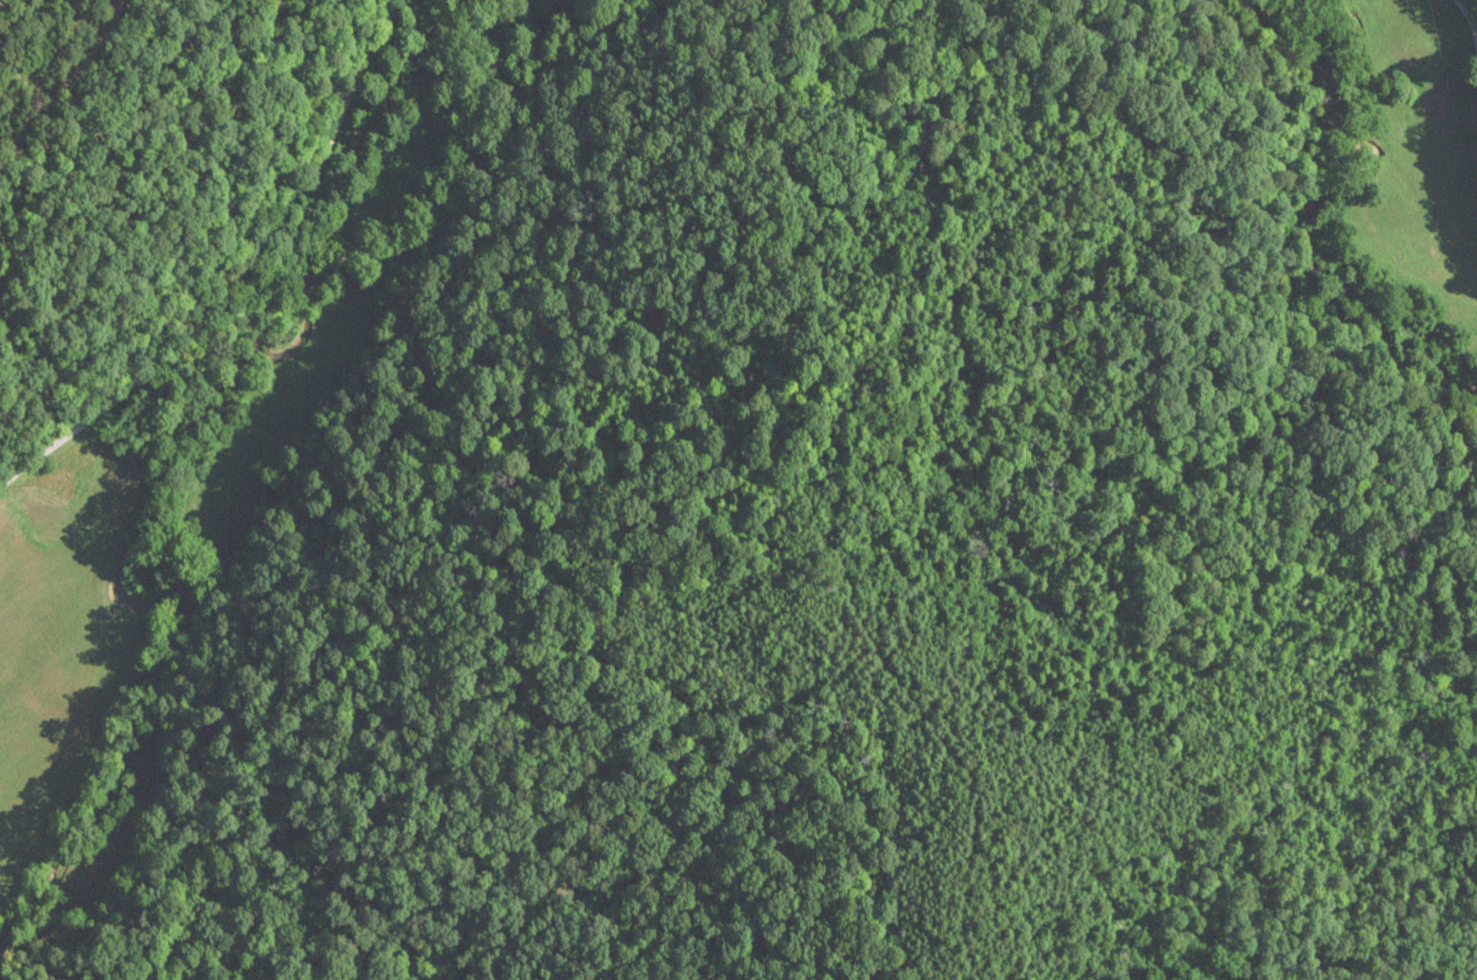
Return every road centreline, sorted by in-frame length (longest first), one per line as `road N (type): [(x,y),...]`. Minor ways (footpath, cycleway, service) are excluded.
road 1 (residential): [(369,0),(346,70),(254,240),(96,421),(0,497)]

